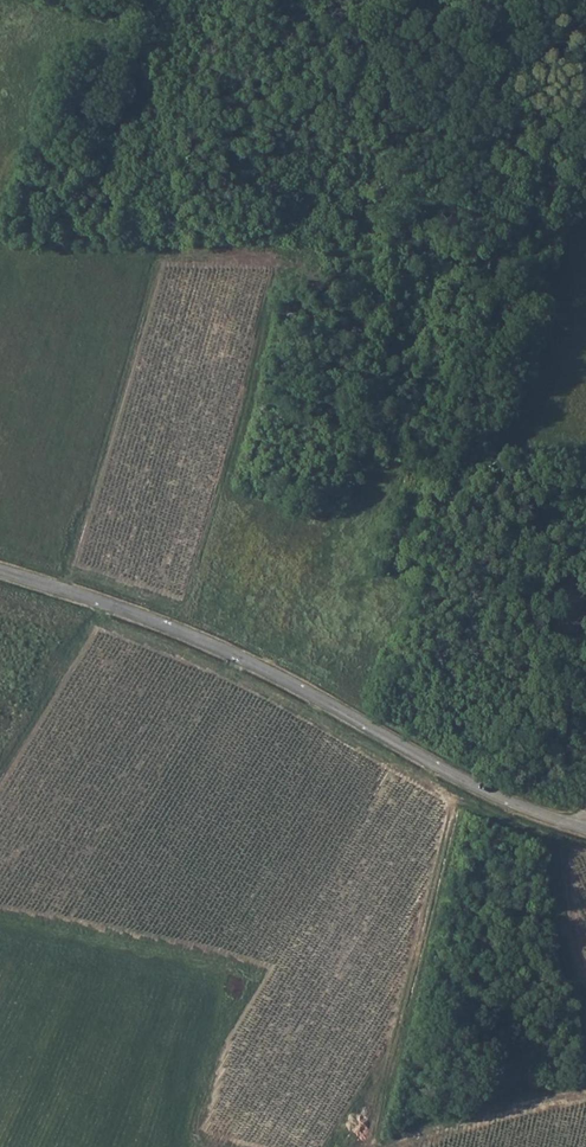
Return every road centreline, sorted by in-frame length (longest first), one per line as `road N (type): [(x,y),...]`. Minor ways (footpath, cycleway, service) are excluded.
road 1 (unclassified): [(0,570),(201,641),(453,776),(585,828)]
road 2 (track): [(0,916),(222,959)]
road 3 (track): [(0,777),(104,605)]

